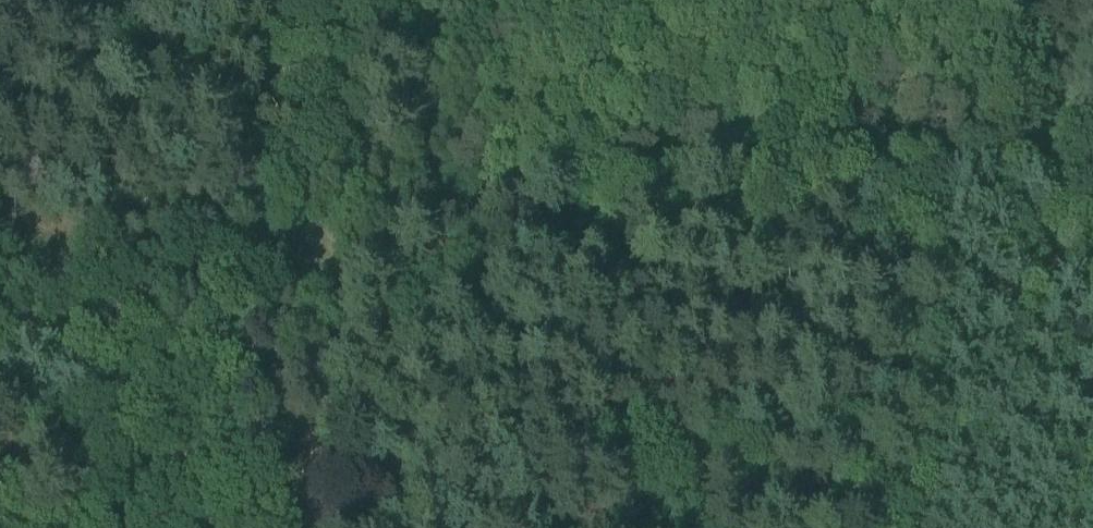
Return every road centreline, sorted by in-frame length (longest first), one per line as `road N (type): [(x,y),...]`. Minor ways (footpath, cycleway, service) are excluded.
road 1 (track): [(320,244),(1092,131)]

